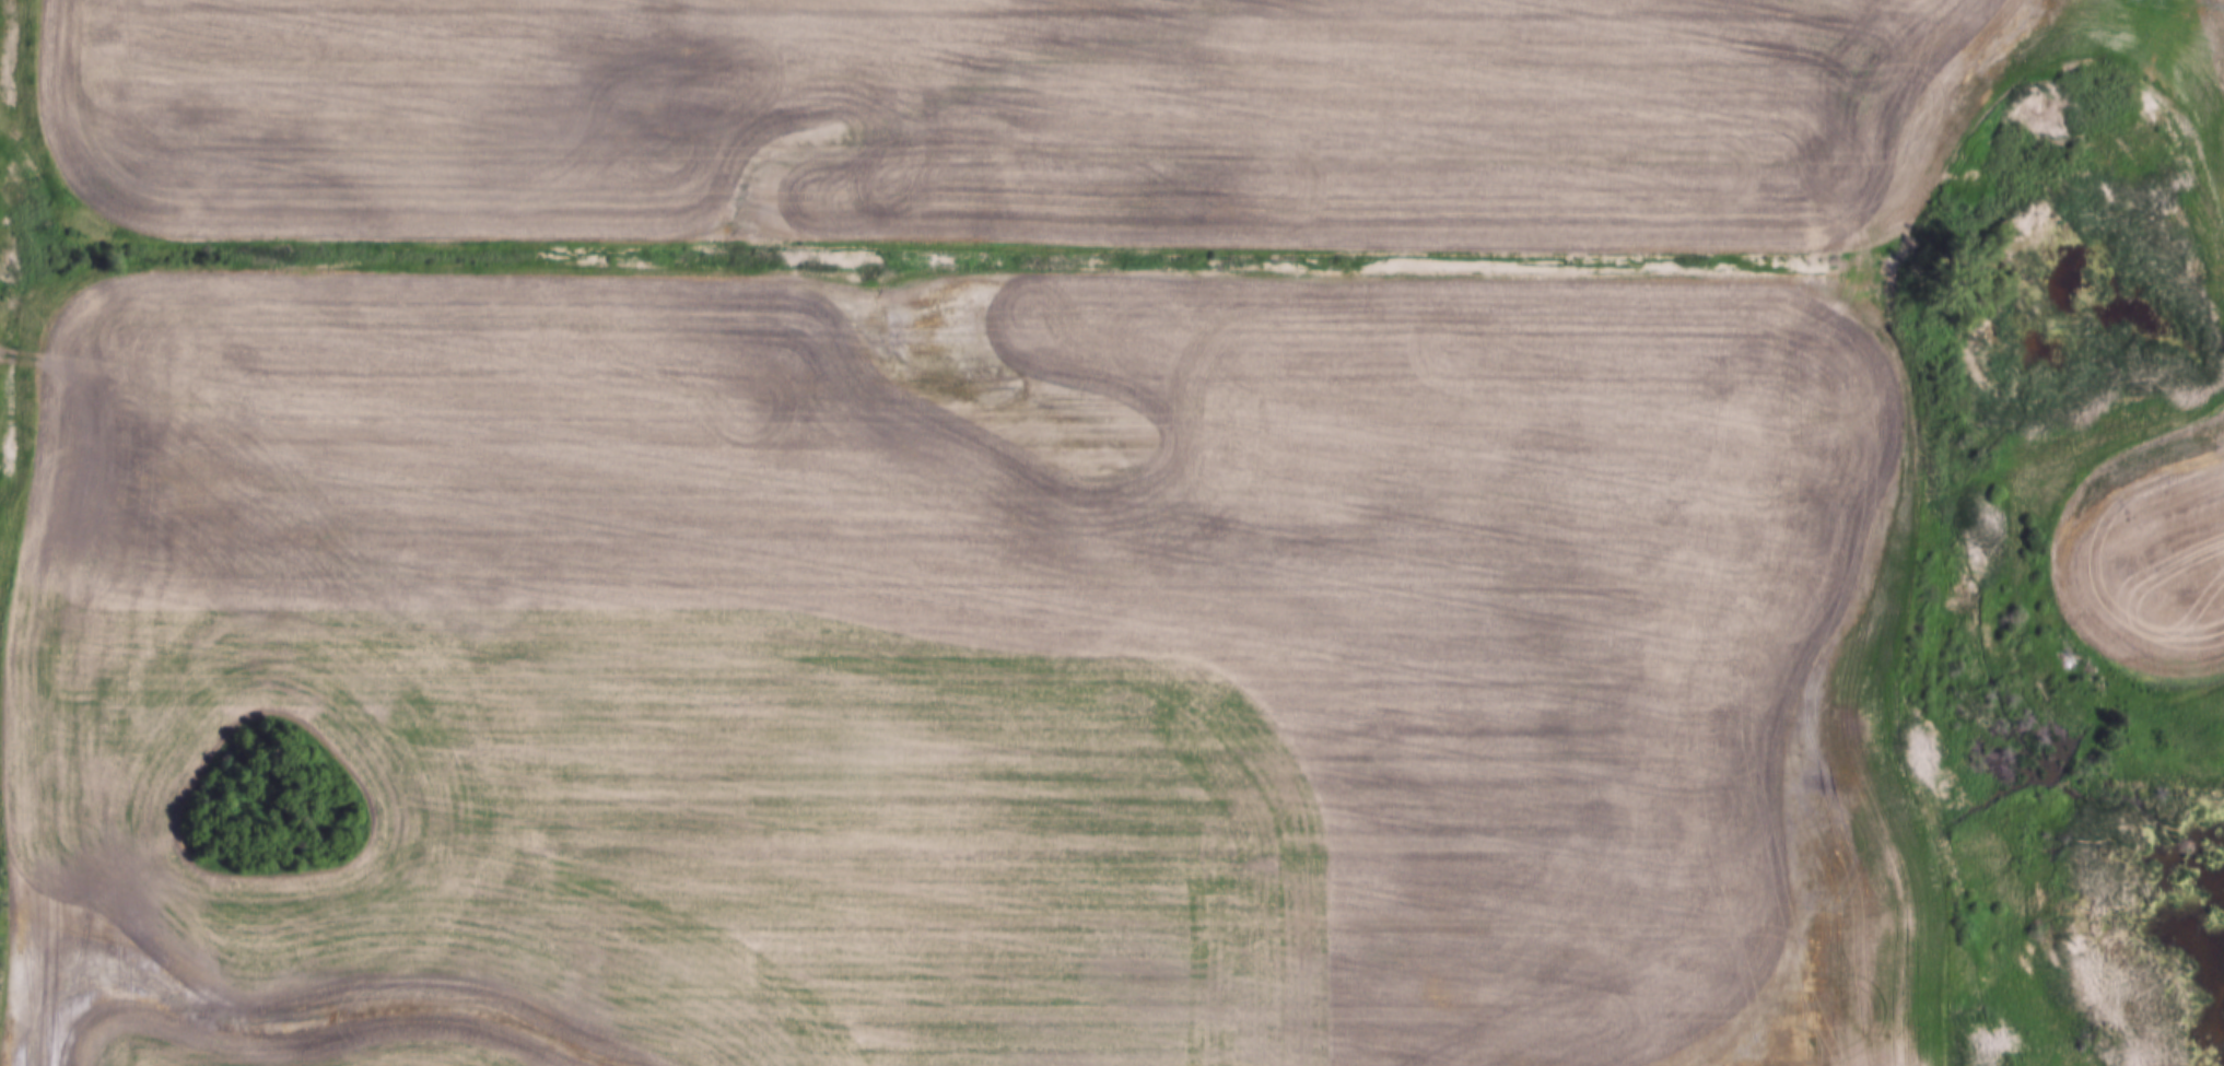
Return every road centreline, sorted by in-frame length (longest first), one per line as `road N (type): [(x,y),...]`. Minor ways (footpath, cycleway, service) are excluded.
road 1 (track): [(0,373),(11,278),(0,235)]

